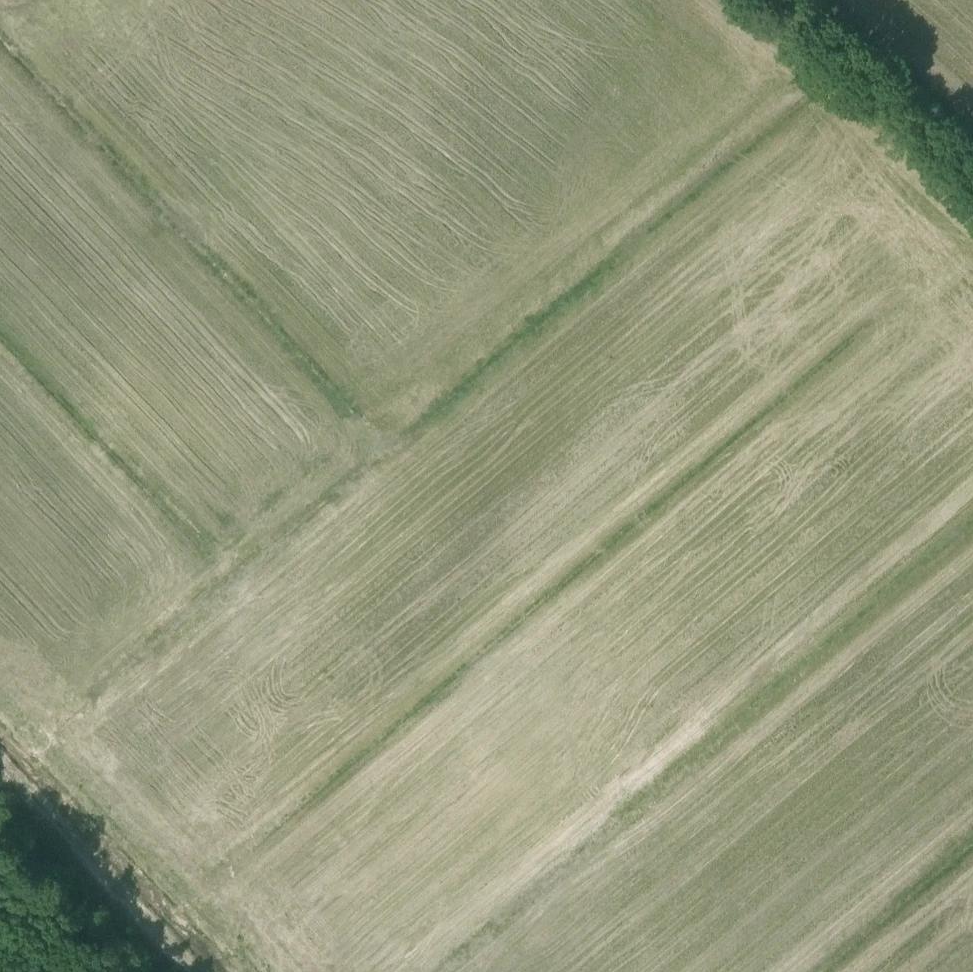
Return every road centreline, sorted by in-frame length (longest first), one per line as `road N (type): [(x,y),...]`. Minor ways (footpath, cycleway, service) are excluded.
road 1 (track): [(0,745),(214,971)]
road 2 (track): [(756,0),(972,175)]

